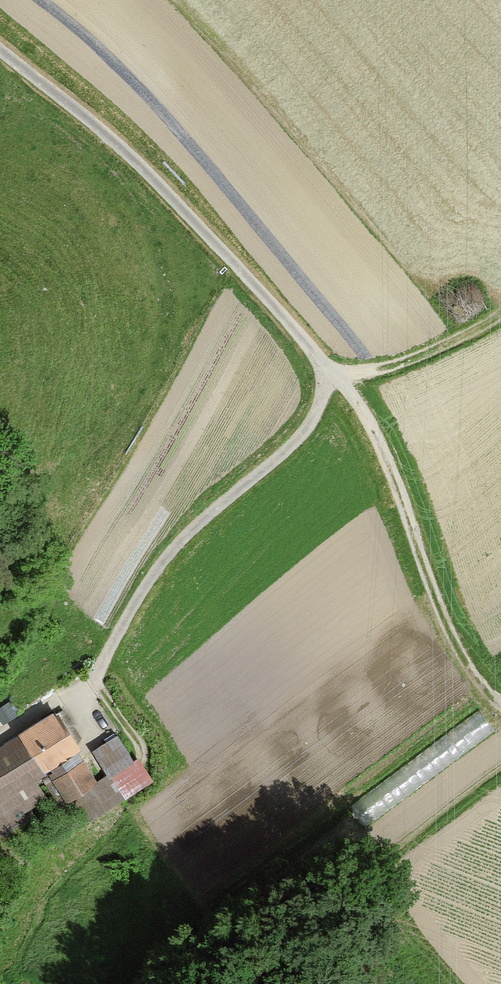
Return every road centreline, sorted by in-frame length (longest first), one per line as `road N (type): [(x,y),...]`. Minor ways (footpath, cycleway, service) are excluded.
road 1 (unclassified): [(0,50),(155,180),(335,371),(292,445),(163,561),(80,706)]
road 2 (track): [(500,704),(463,659),(375,432),(335,371)]
road 3 (track): [(500,314),(405,361),(335,371)]

